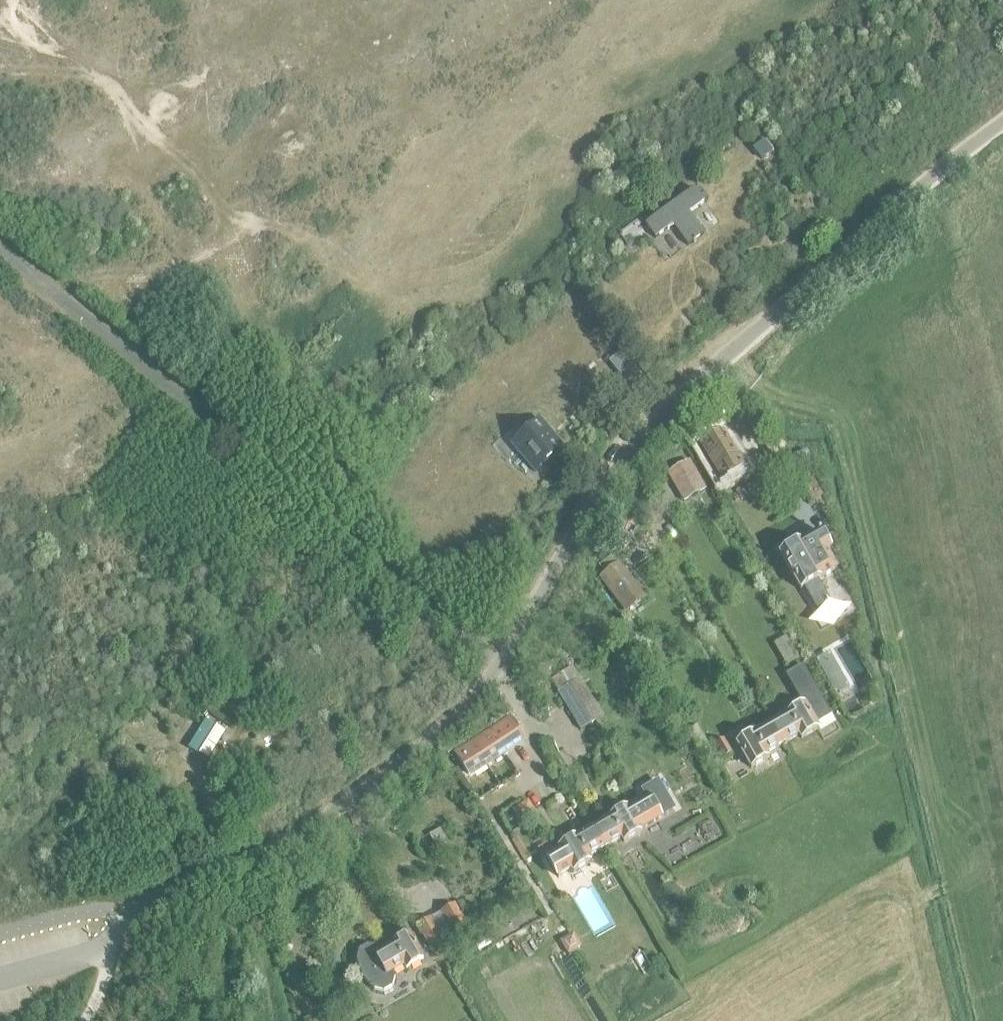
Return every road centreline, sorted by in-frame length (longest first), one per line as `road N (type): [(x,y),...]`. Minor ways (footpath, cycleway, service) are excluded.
road 1 (unclassified): [(141,907),(293,837),(453,718),(501,663),(635,446),(919,186),(1002,122)]
road 2 (track): [(0,72),(68,71),(97,80),(218,197),(235,238)]
road 3 (track): [(51,291),(177,266),(260,227),(282,227),(325,250)]

